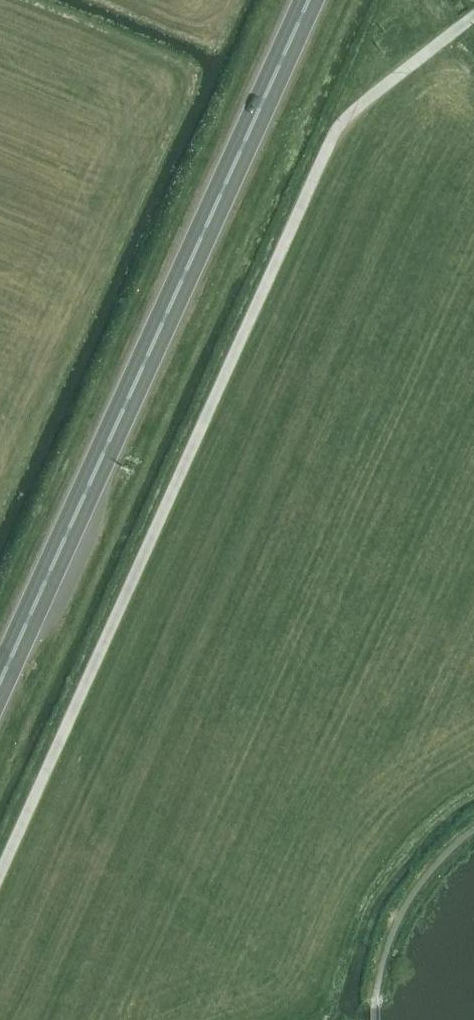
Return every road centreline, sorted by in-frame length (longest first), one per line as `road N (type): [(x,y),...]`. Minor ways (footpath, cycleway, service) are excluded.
road 1 (track): [(0,876),(334,142),(424,56),(473,20)]
road 2 (trunk): [(0,678),(306,0)]

